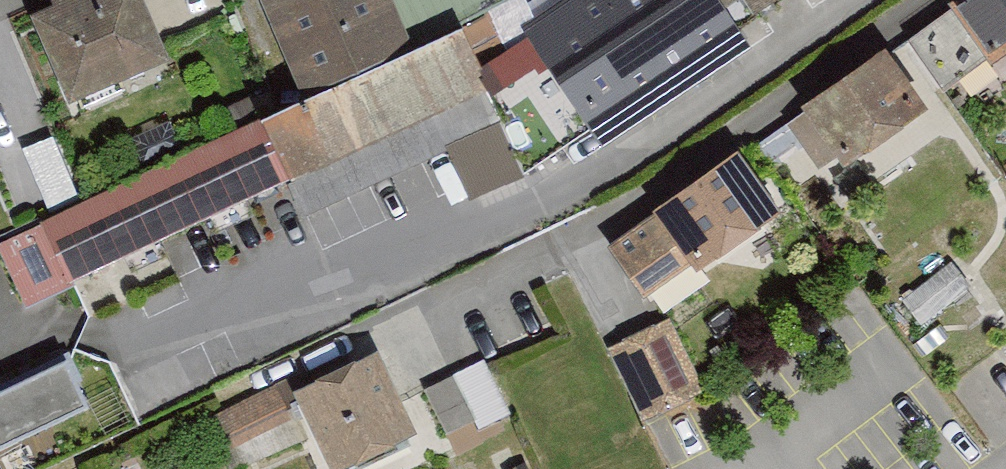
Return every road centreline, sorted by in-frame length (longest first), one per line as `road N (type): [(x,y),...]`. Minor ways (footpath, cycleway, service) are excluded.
road 1 (residential): [(121,341),(471,211),(525,220),(632,164),(864,0)]

